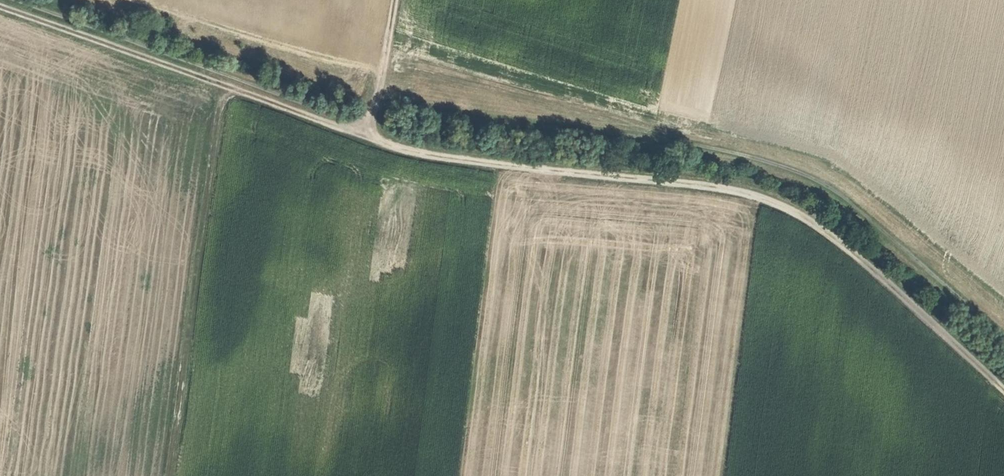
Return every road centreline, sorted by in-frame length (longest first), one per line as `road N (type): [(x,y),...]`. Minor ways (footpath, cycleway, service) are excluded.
road 1 (track): [(1003,393),(854,254),(781,206),(699,187),(420,154),(0,6)]
road 2 (track): [(1003,341),(854,209),(798,176),(719,153),(376,107)]
road 3 (track): [(169,475),(220,84)]
road 4 (track): [(371,138),(392,0)]

